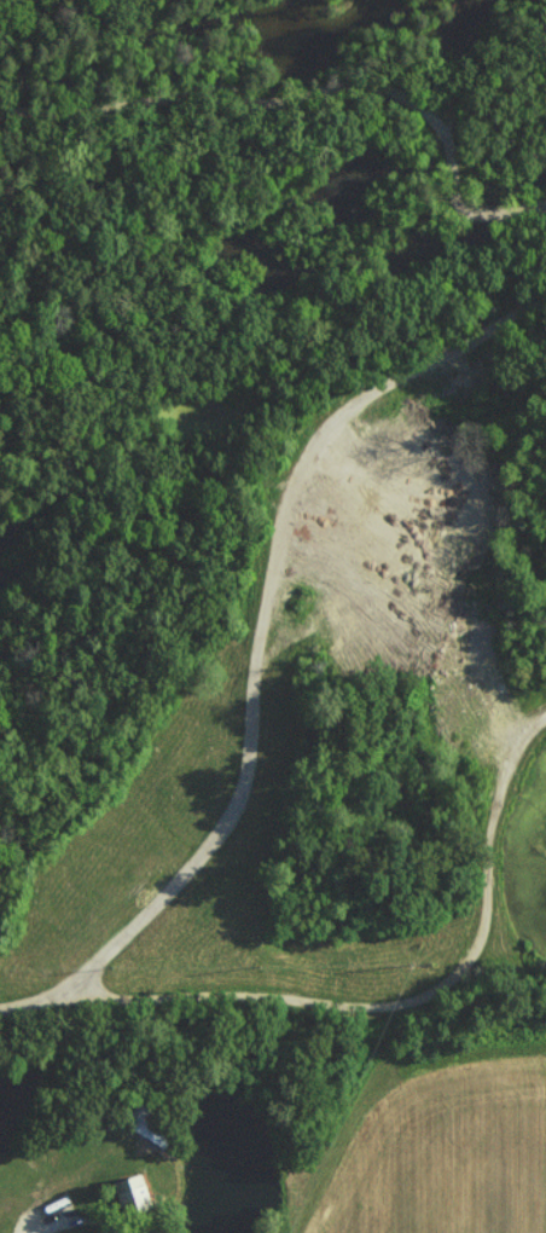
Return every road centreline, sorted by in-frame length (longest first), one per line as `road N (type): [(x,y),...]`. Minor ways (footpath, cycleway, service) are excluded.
road 1 (residential): [(545,286),(435,352),(348,438),(283,557),(222,857),(150,930),(0,924)]
road 2 (residential): [(545,188),(513,99),(441,53),(0,79)]
road 3 (residential): [(0,1029),(211,1029)]

